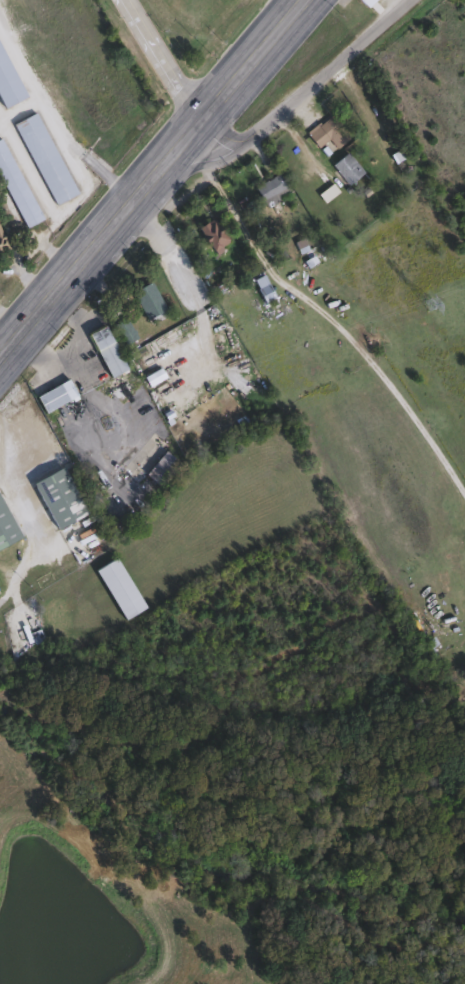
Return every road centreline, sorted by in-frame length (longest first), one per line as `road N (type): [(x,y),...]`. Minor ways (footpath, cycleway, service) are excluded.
road 1 (primary): [(301,0),(0,353)]
road 2 (residential): [(203,114),(240,138),(412,0)]

